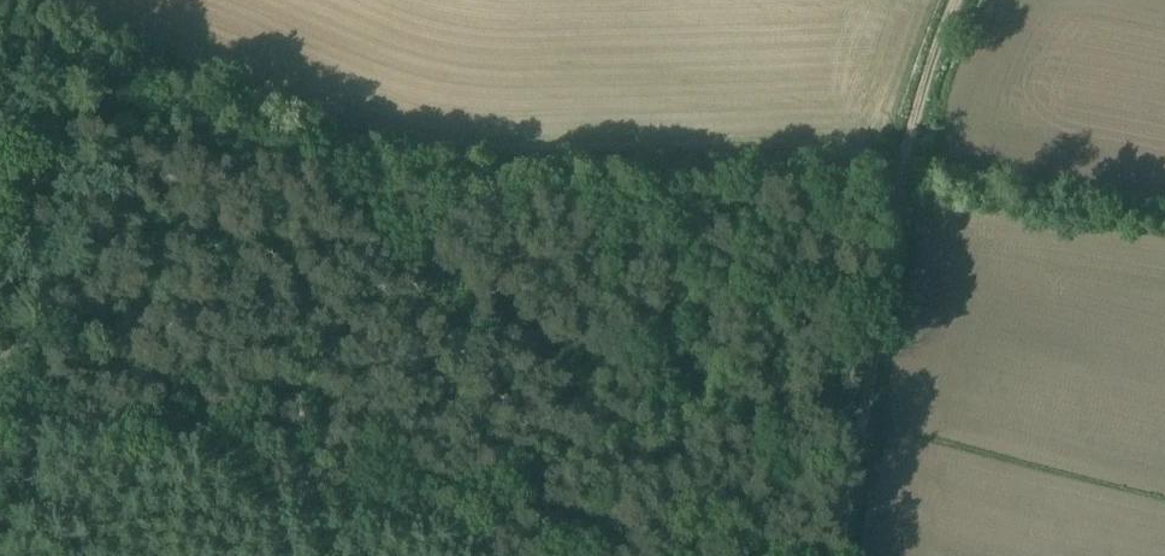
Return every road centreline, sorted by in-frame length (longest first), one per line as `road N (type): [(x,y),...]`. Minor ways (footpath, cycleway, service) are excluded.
road 1 (track): [(956,0),(938,40),(897,199),(824,555)]

